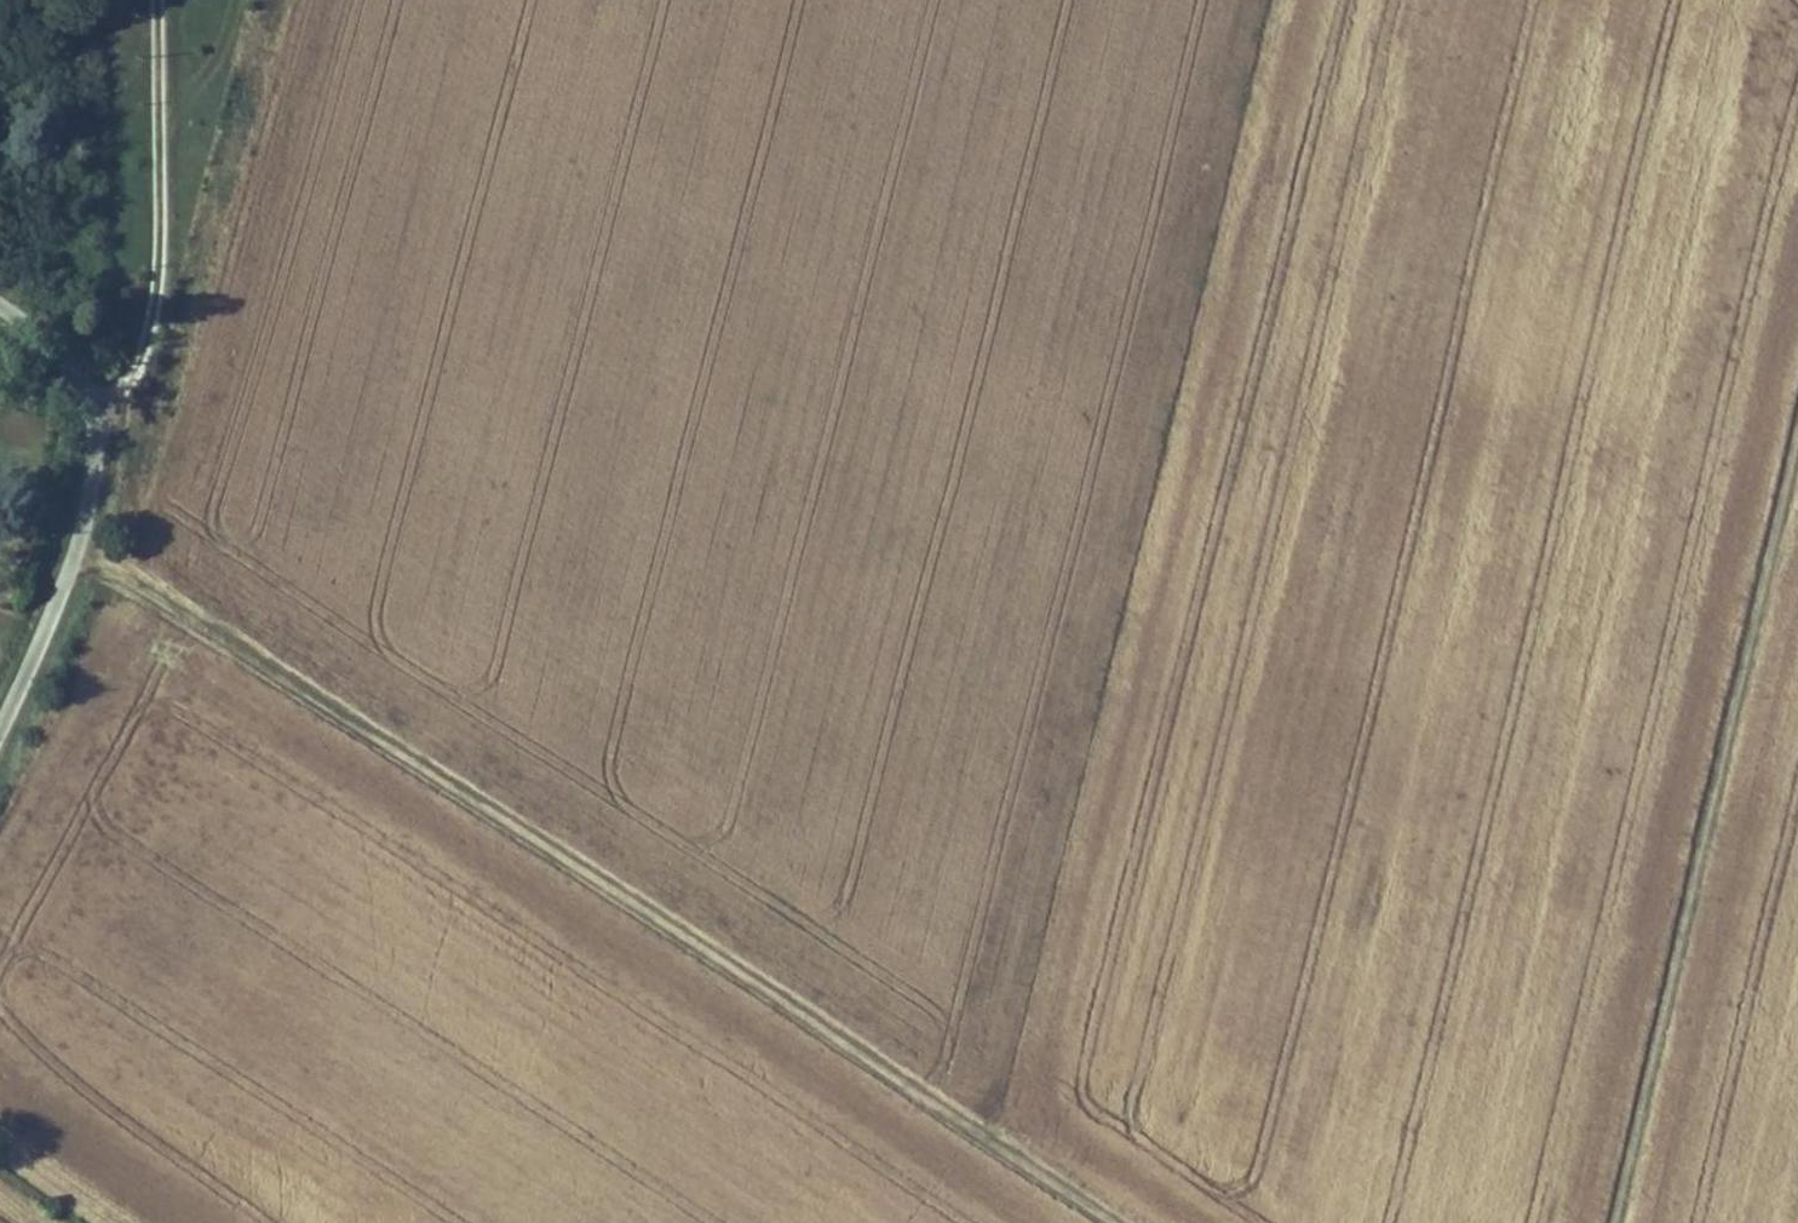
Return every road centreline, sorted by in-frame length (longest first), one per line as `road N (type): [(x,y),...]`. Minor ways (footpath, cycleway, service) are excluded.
road 1 (track): [(80,534),(1115,1222)]
road 2 (track): [(1616,1222),(1797,435)]
road 3 (unclassified): [(0,308),(66,359),(92,406),(97,432),(80,534),(0,730)]

